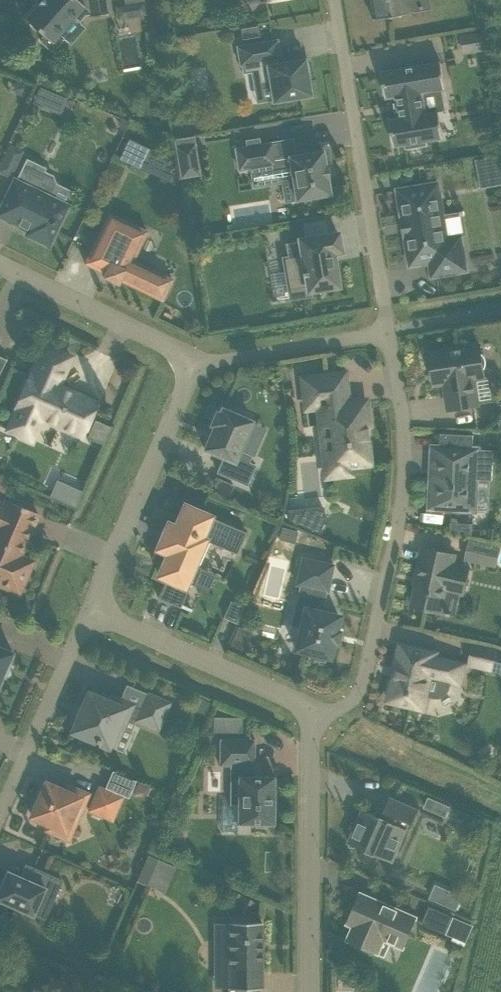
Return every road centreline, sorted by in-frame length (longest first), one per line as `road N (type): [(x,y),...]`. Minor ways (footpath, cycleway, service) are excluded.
road 1 (residential): [(389,333),(406,431),(401,520),(364,688),(333,717),(313,715)]
road 2 (residential): [(334,0),(389,333)]
road 3 (residential): [(308,991),(313,715)]
road 4 (residential): [(92,616),(188,371)]
road 5 (residential): [(313,715),(92,616)]
road 6 (residential): [(92,616),(0,820)]
road 7 (residential): [(188,371),(173,352),(0,269)]
road 8 (residential): [(389,333),(188,371)]

